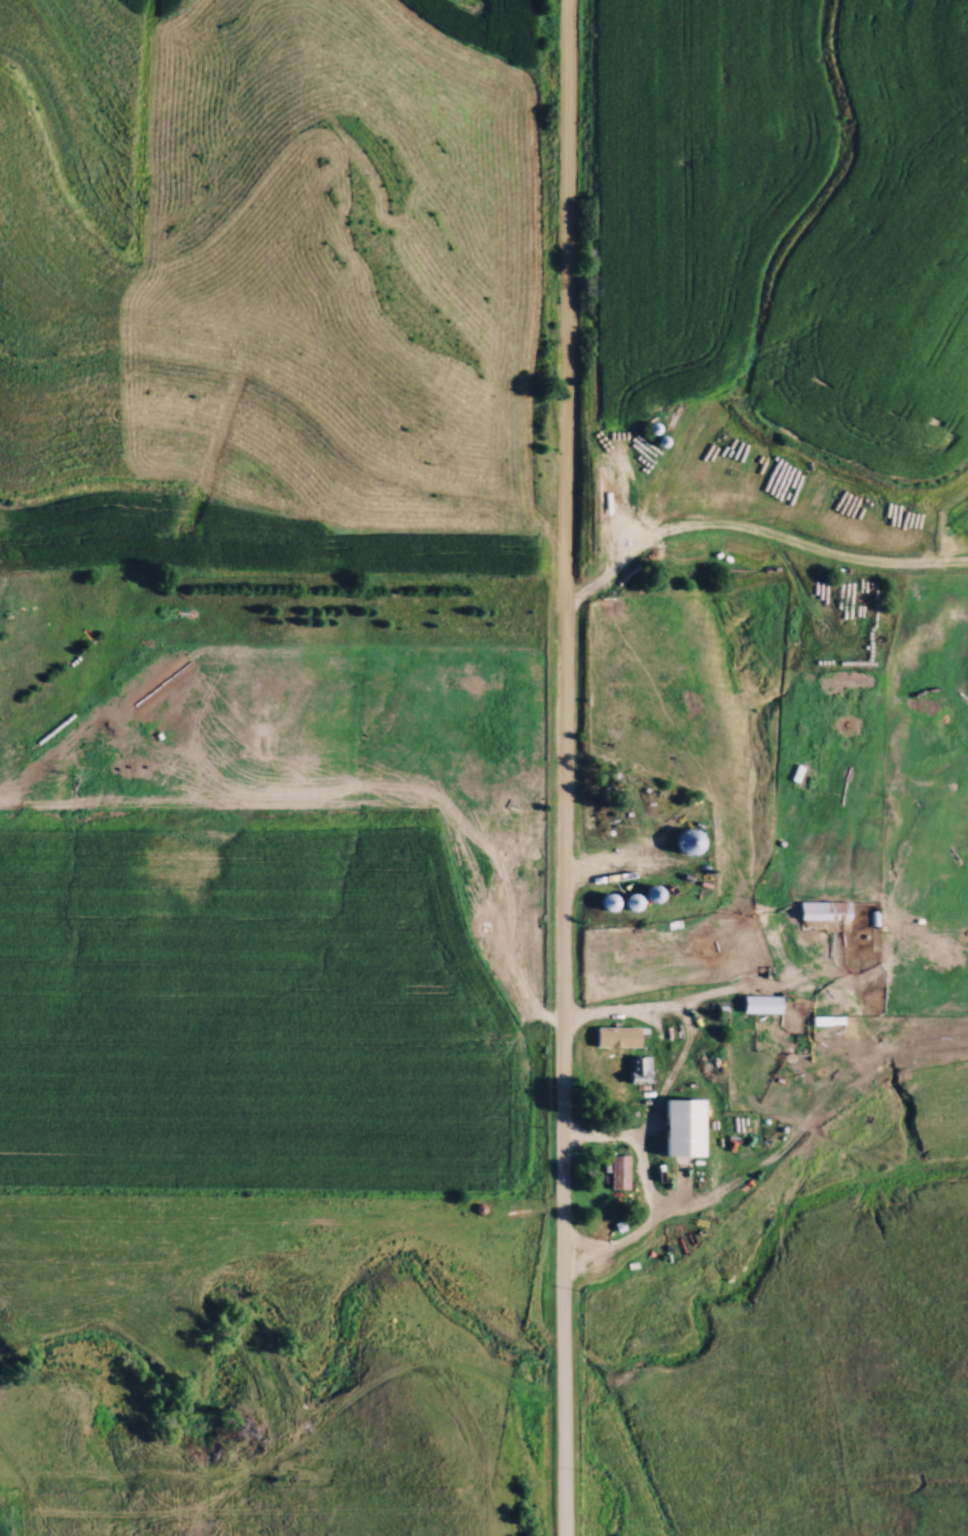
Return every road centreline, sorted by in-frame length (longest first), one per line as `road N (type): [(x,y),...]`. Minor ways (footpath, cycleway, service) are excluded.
road 1 (residential): [(571,1535),(565,823),(575,0)]

